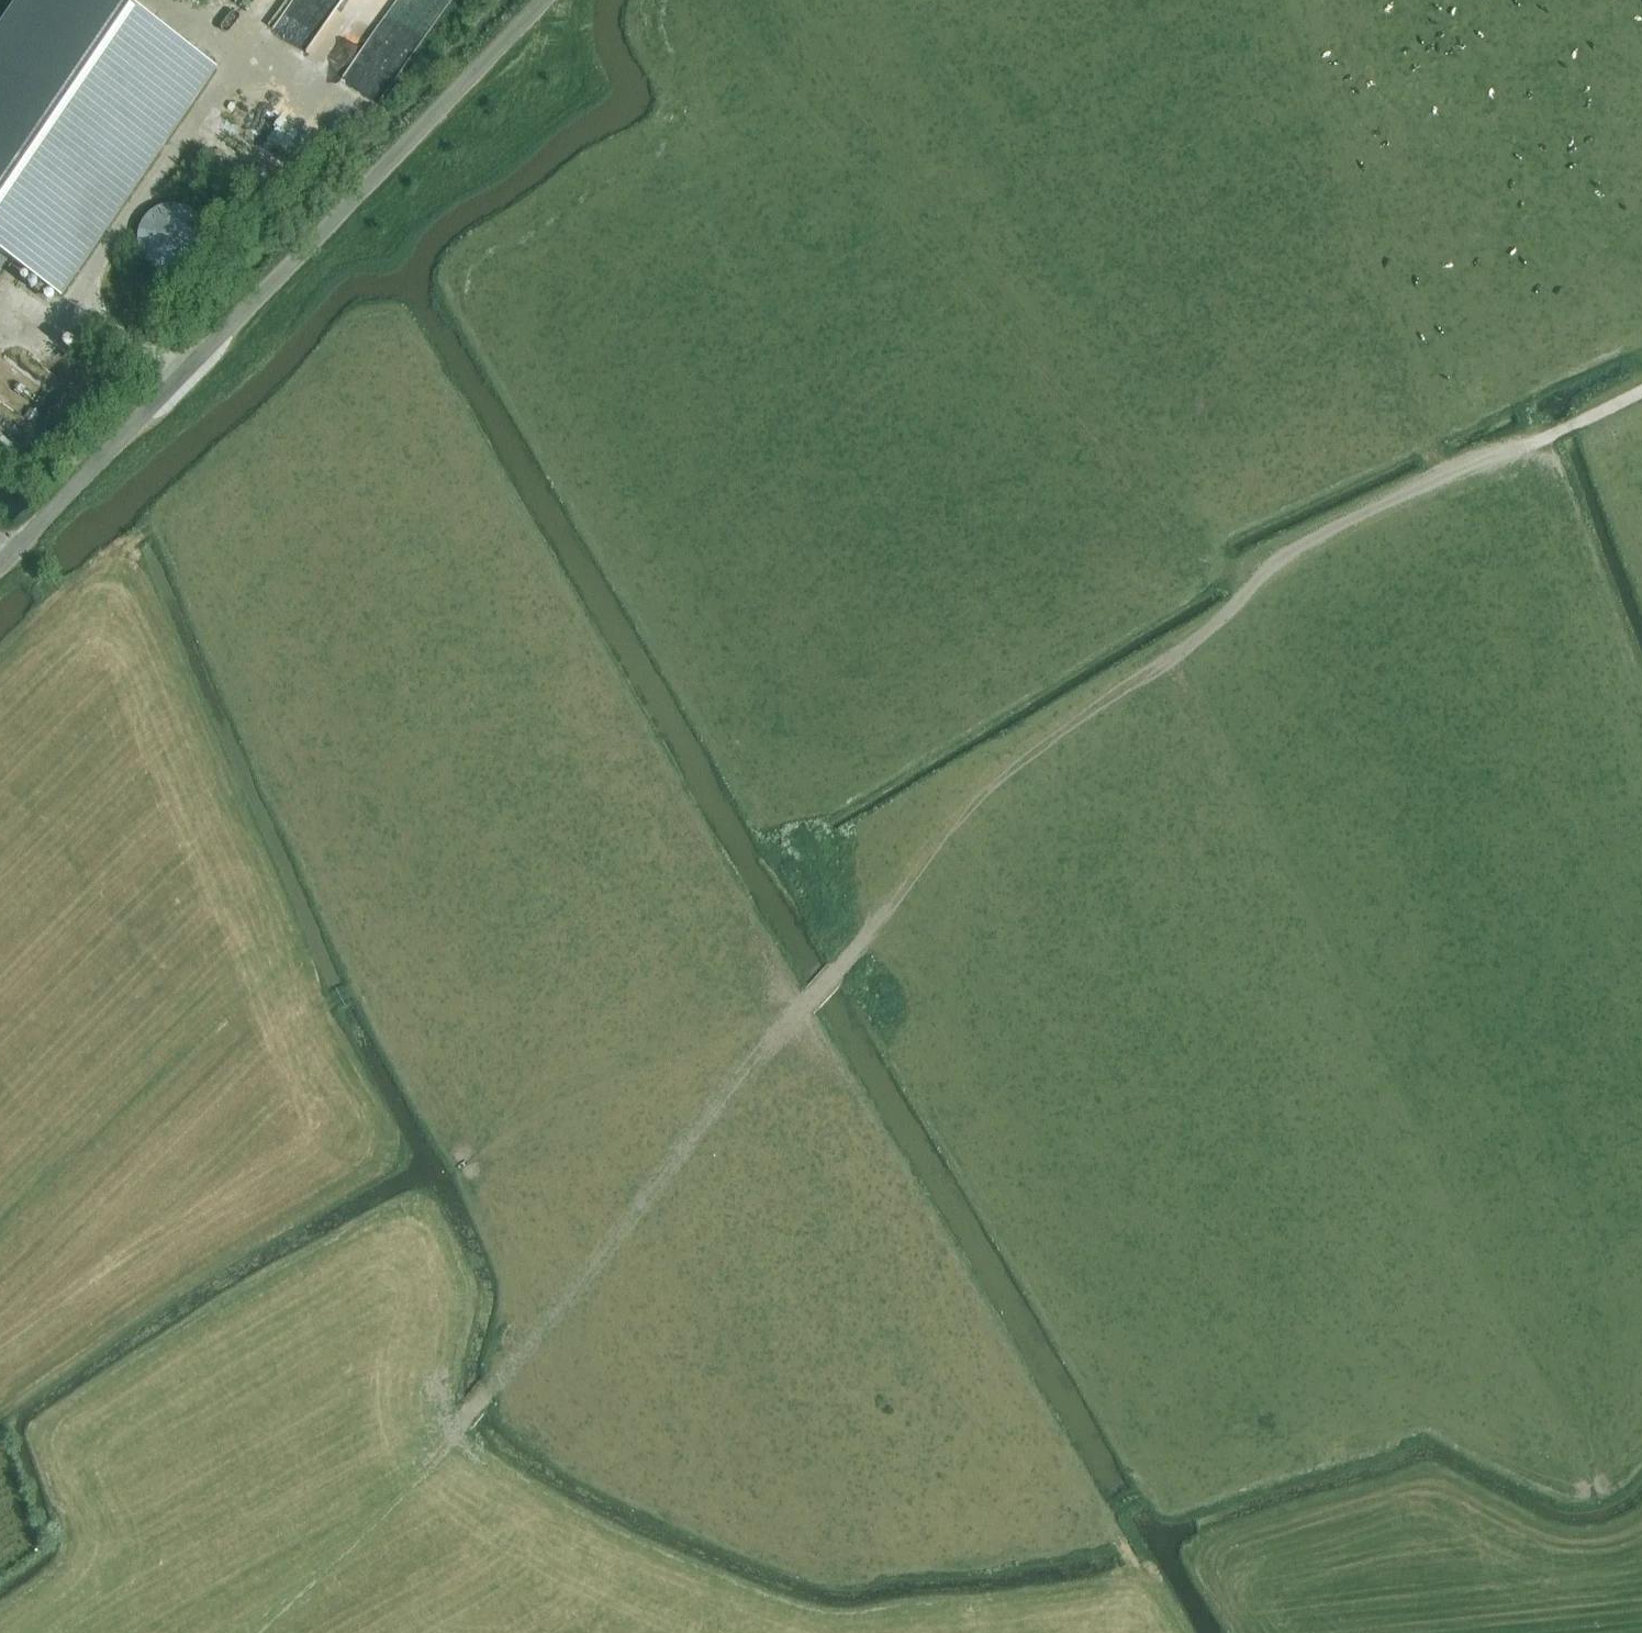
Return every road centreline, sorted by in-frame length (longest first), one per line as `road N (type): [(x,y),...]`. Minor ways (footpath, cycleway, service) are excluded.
road 1 (tertiary): [(0,565),(545,0)]

